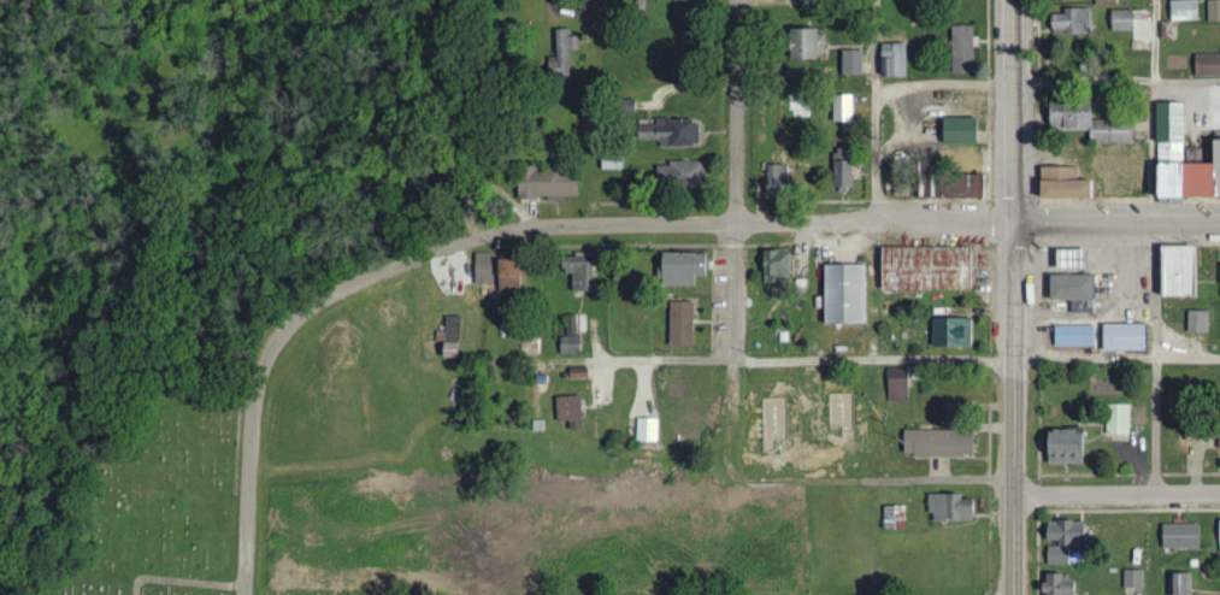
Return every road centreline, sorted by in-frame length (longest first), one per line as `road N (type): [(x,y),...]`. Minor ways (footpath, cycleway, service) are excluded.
road 1 (residential): [(466,243),(543,229),(1009,225)]
road 2 (residential): [(242,594),(254,403),(269,350),(301,316),(353,287),(466,243)]
road 3 (residential): [(1010,361),(597,360)]
road 4 (secondary): [(1012,594),(1009,225)]
road 5 (residential): [(730,363),(732,0)]
road 6 (secondary): [(1009,225),(1008,0)]
road 7 (secondary): [(1219,225),(1009,225)]
road 8 (residential): [(1219,494),(1010,495)]

